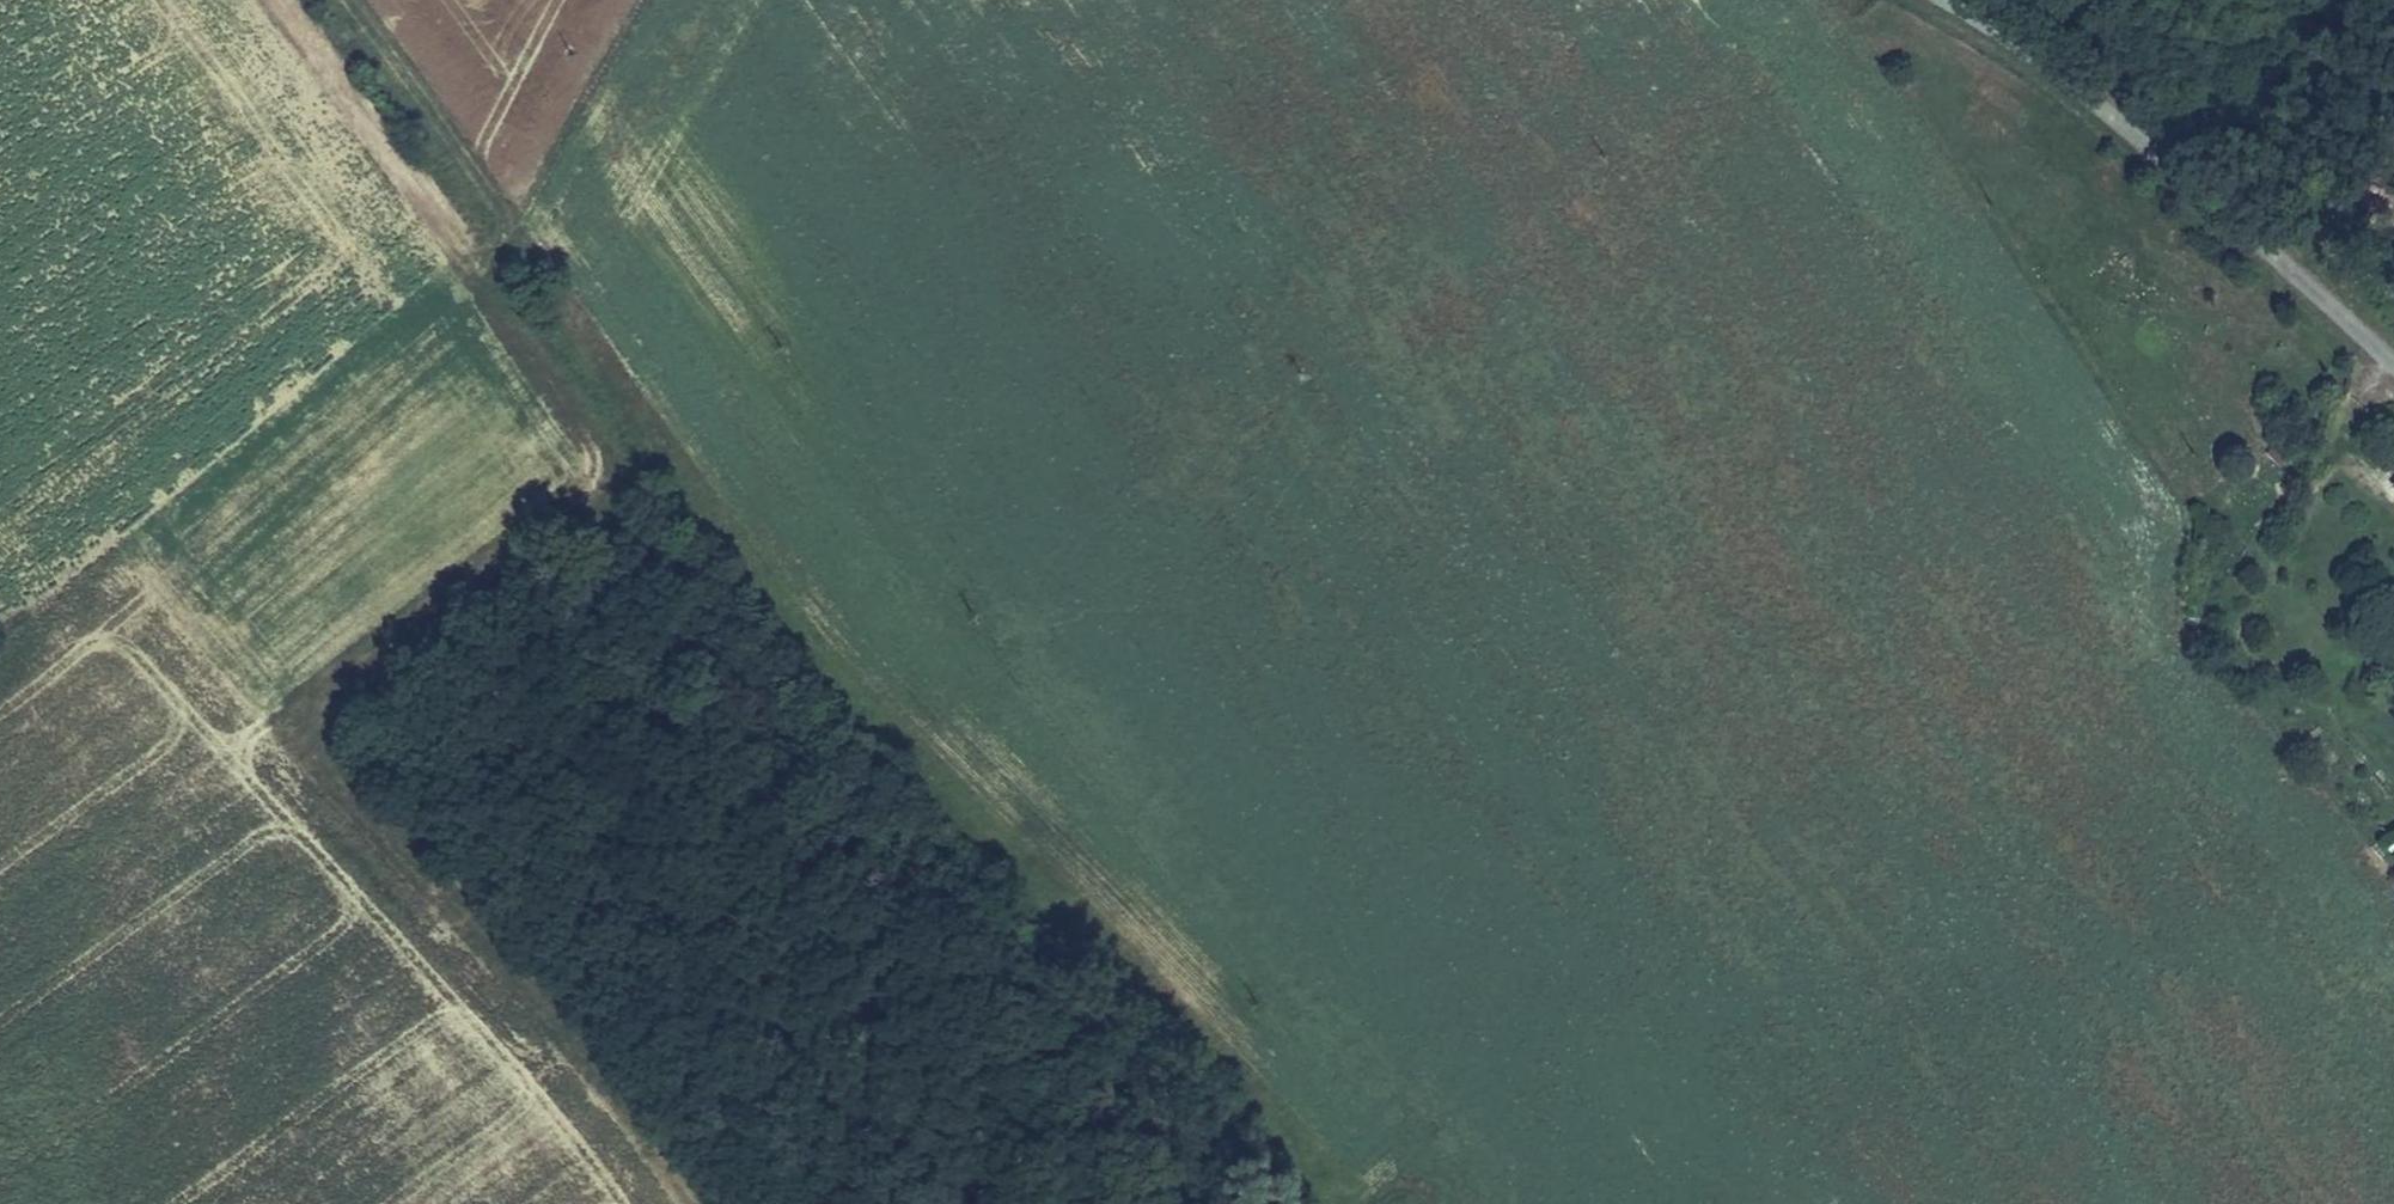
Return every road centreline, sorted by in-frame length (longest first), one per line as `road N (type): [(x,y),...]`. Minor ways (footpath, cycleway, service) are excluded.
road 1 (unclassified): [(1962,0),(2020,37),(2393,351)]

